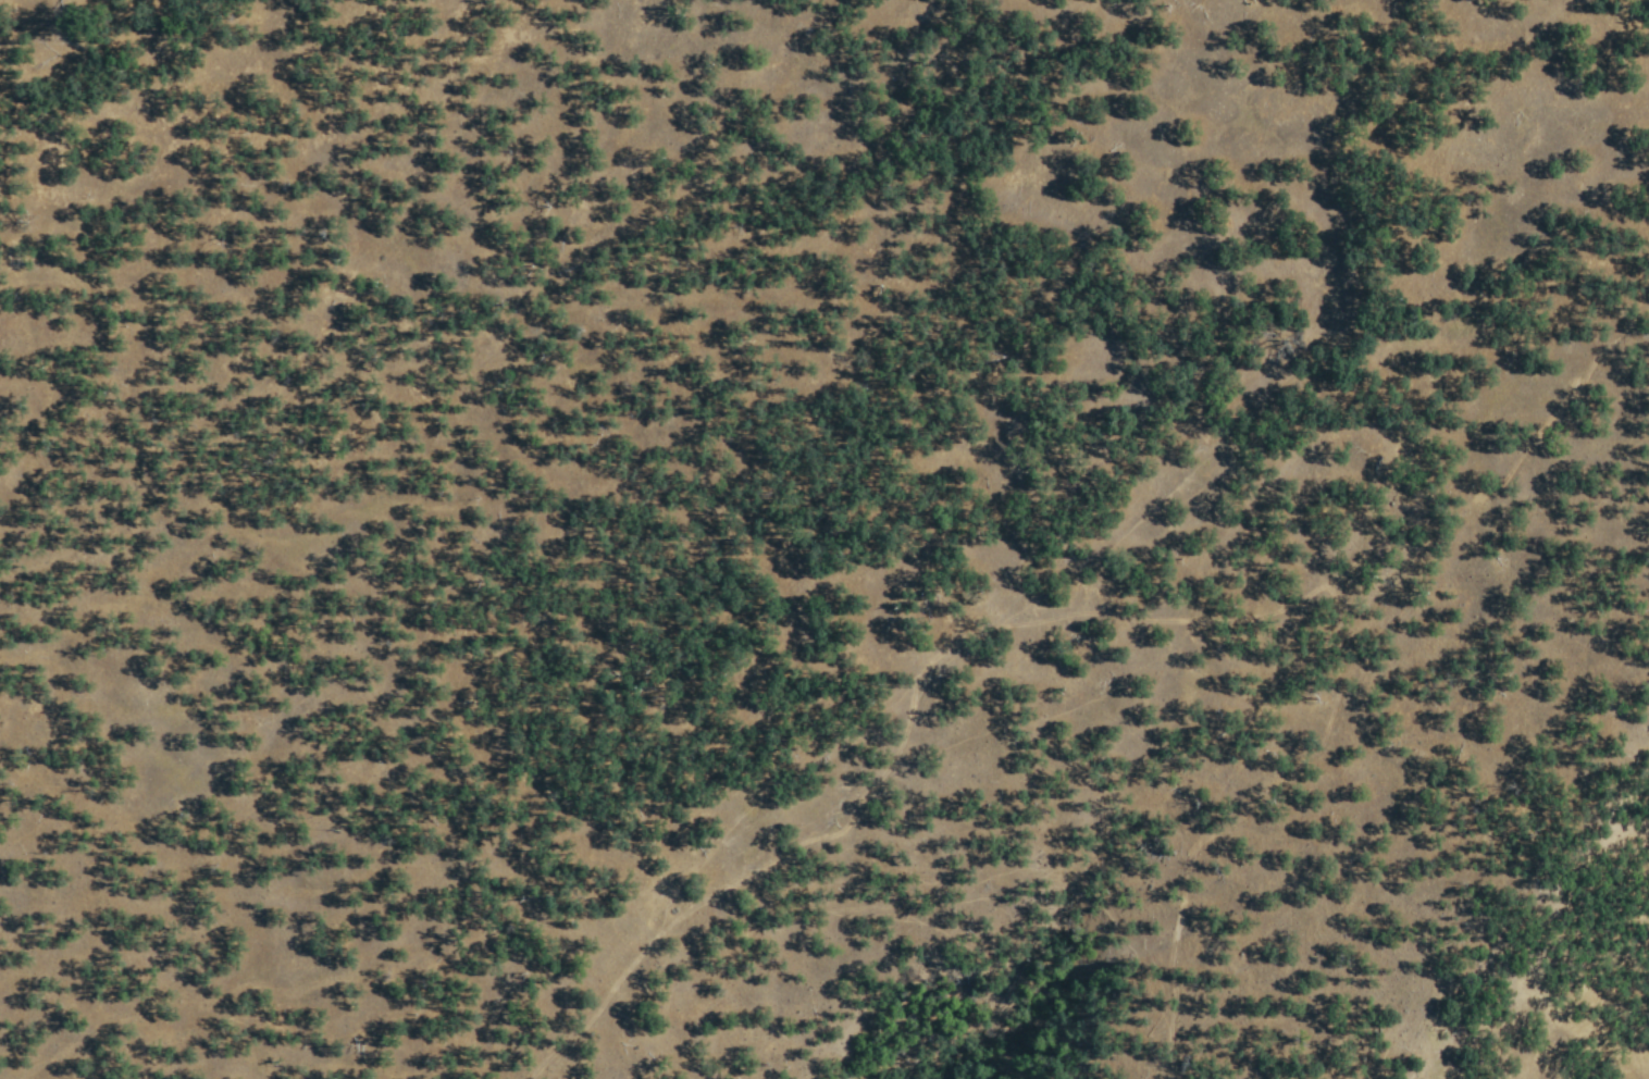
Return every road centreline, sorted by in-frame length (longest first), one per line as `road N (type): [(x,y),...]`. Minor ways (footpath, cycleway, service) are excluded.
road 1 (track): [(550,1054),(670,919),(803,839),(840,830),(896,751),(913,693),(952,644),(1054,616),(1244,621),(1324,584)]
road 2 (track): [(1324,584),(1396,531),(1479,509),(1612,338),(1648,306)]

